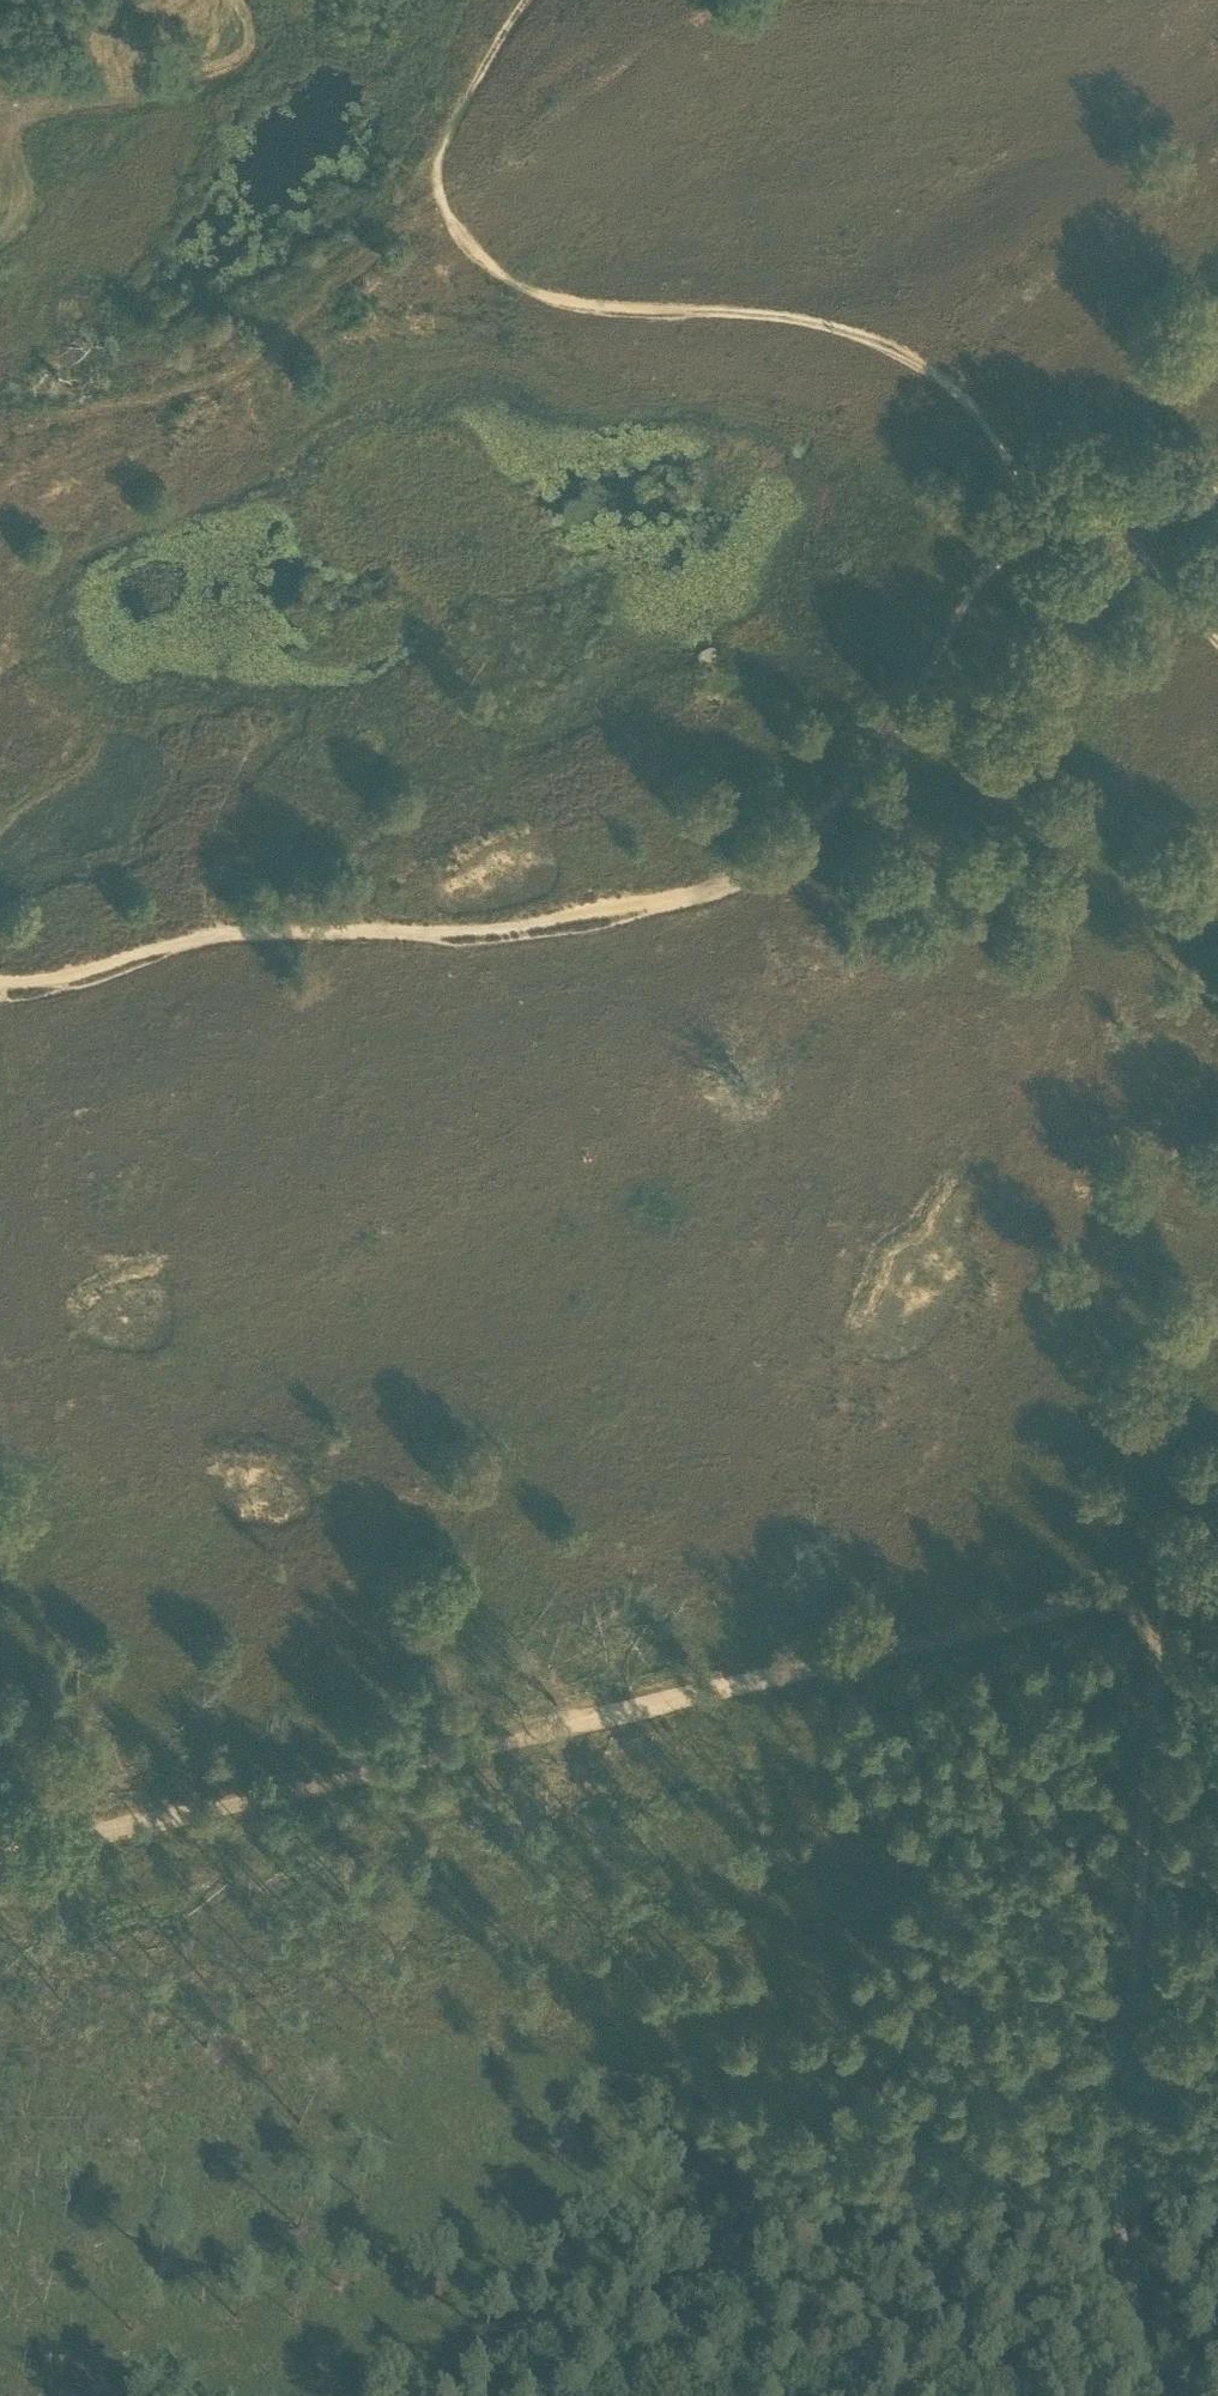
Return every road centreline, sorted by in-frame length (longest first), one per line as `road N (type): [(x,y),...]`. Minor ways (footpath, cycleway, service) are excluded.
road 1 (track): [(0,987),(71,988),(223,937),(344,930),(476,936),(714,893),(800,841),(876,742),(988,568),(1022,542),(1114,520)]
road 2 (track): [(1217,1579),(0,1869)]
road 3 (track): [(1163,1593),(1162,1710),(1127,2205),(1129,2251),(1167,2395)]

